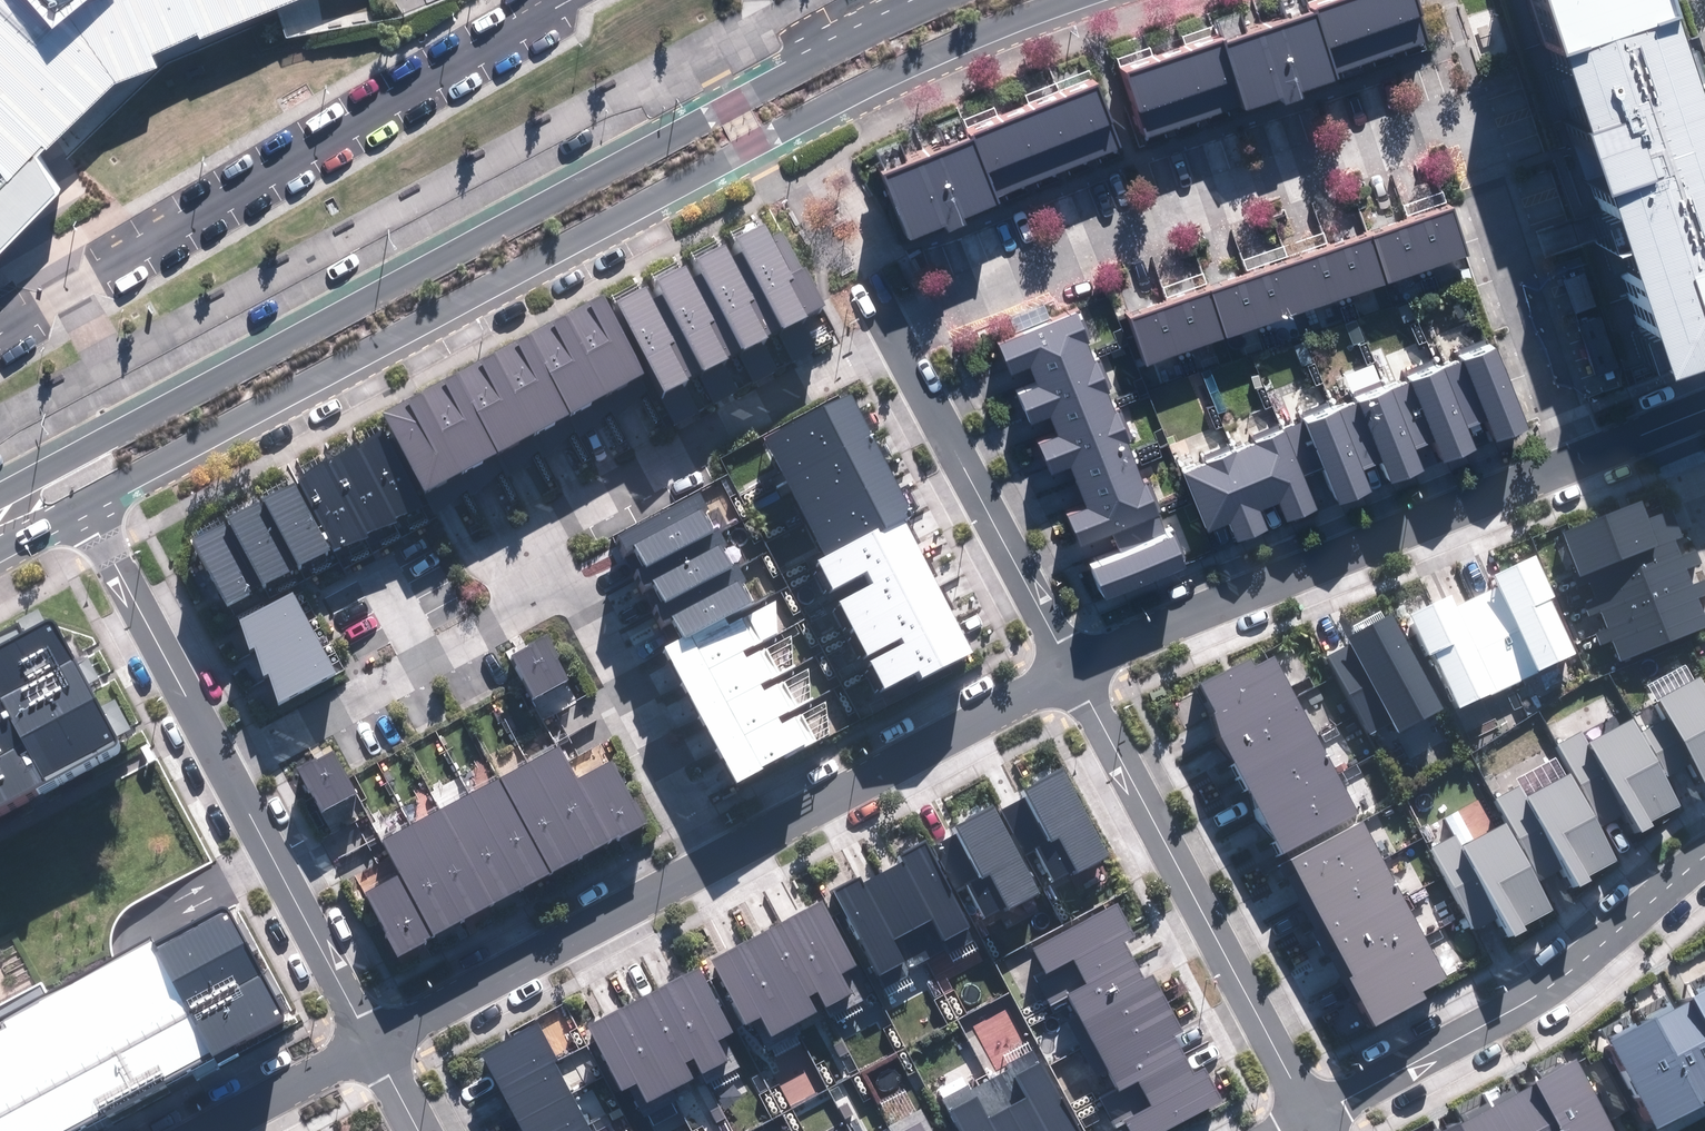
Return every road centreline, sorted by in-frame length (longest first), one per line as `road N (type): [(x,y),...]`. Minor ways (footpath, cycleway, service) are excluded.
road 1 (secondary): [(1075,0),(927,59),(752,145),(85,504)]
road 2 (secondary): [(0,499),(927,0)]
road 3 (residential): [(887,338),(1095,237),(1465,106),(1582,454)]
road 4 (residential): [(1072,665),(1582,454)]
road 5 (residential): [(1312,1112),(1072,665)]
road 6 (residential): [(1312,1112),(1559,977),(1704,850)]
road 7 (residential): [(895,351),(839,362),(517,538)]
road 8 (residential): [(711,853),(1072,665)]
road 9 (residential): [(371,1033),(711,853)]
road 10 (residential): [(545,595),(226,767)]
road 11 (residential): [(1072,665),(895,351)]
road 12 (residential): [(711,853),(582,600),(545,595)]
road 13 (residential): [(226,767),(371,1033)]
road 14 (residential): [(85,504),(226,767)]
road 15 (residential): [(189,1130),(371,1033)]

